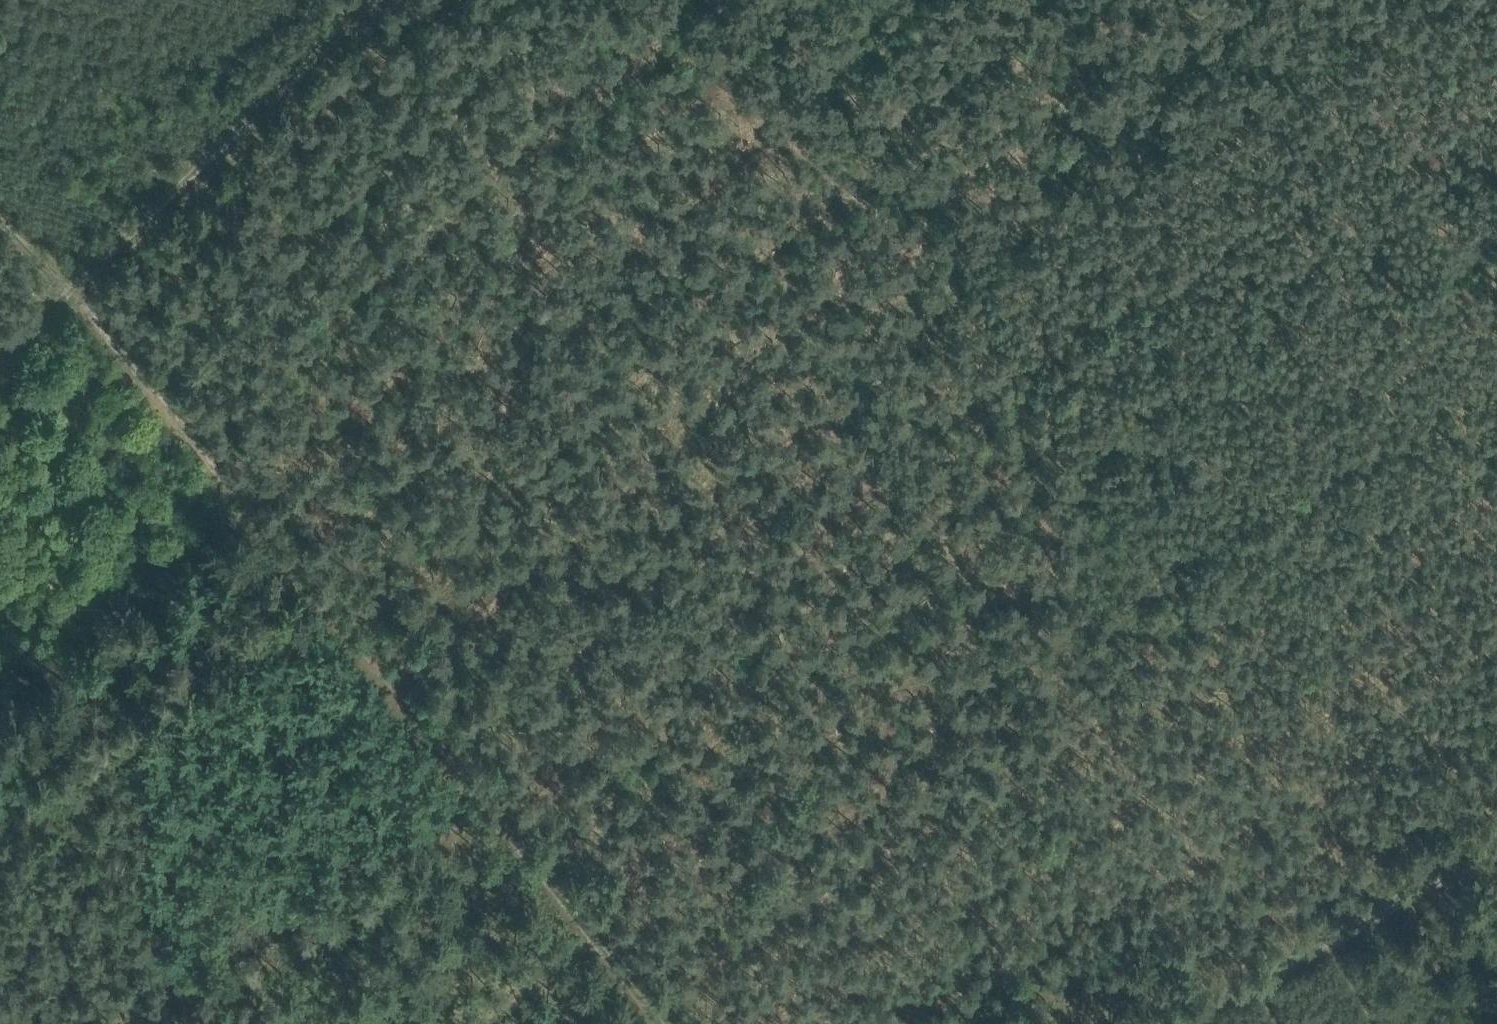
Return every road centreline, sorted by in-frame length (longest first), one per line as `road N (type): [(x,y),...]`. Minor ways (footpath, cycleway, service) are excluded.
road 1 (track): [(0,362),(381,0)]
road 2 (track): [(1159,1023),(1496,845)]

